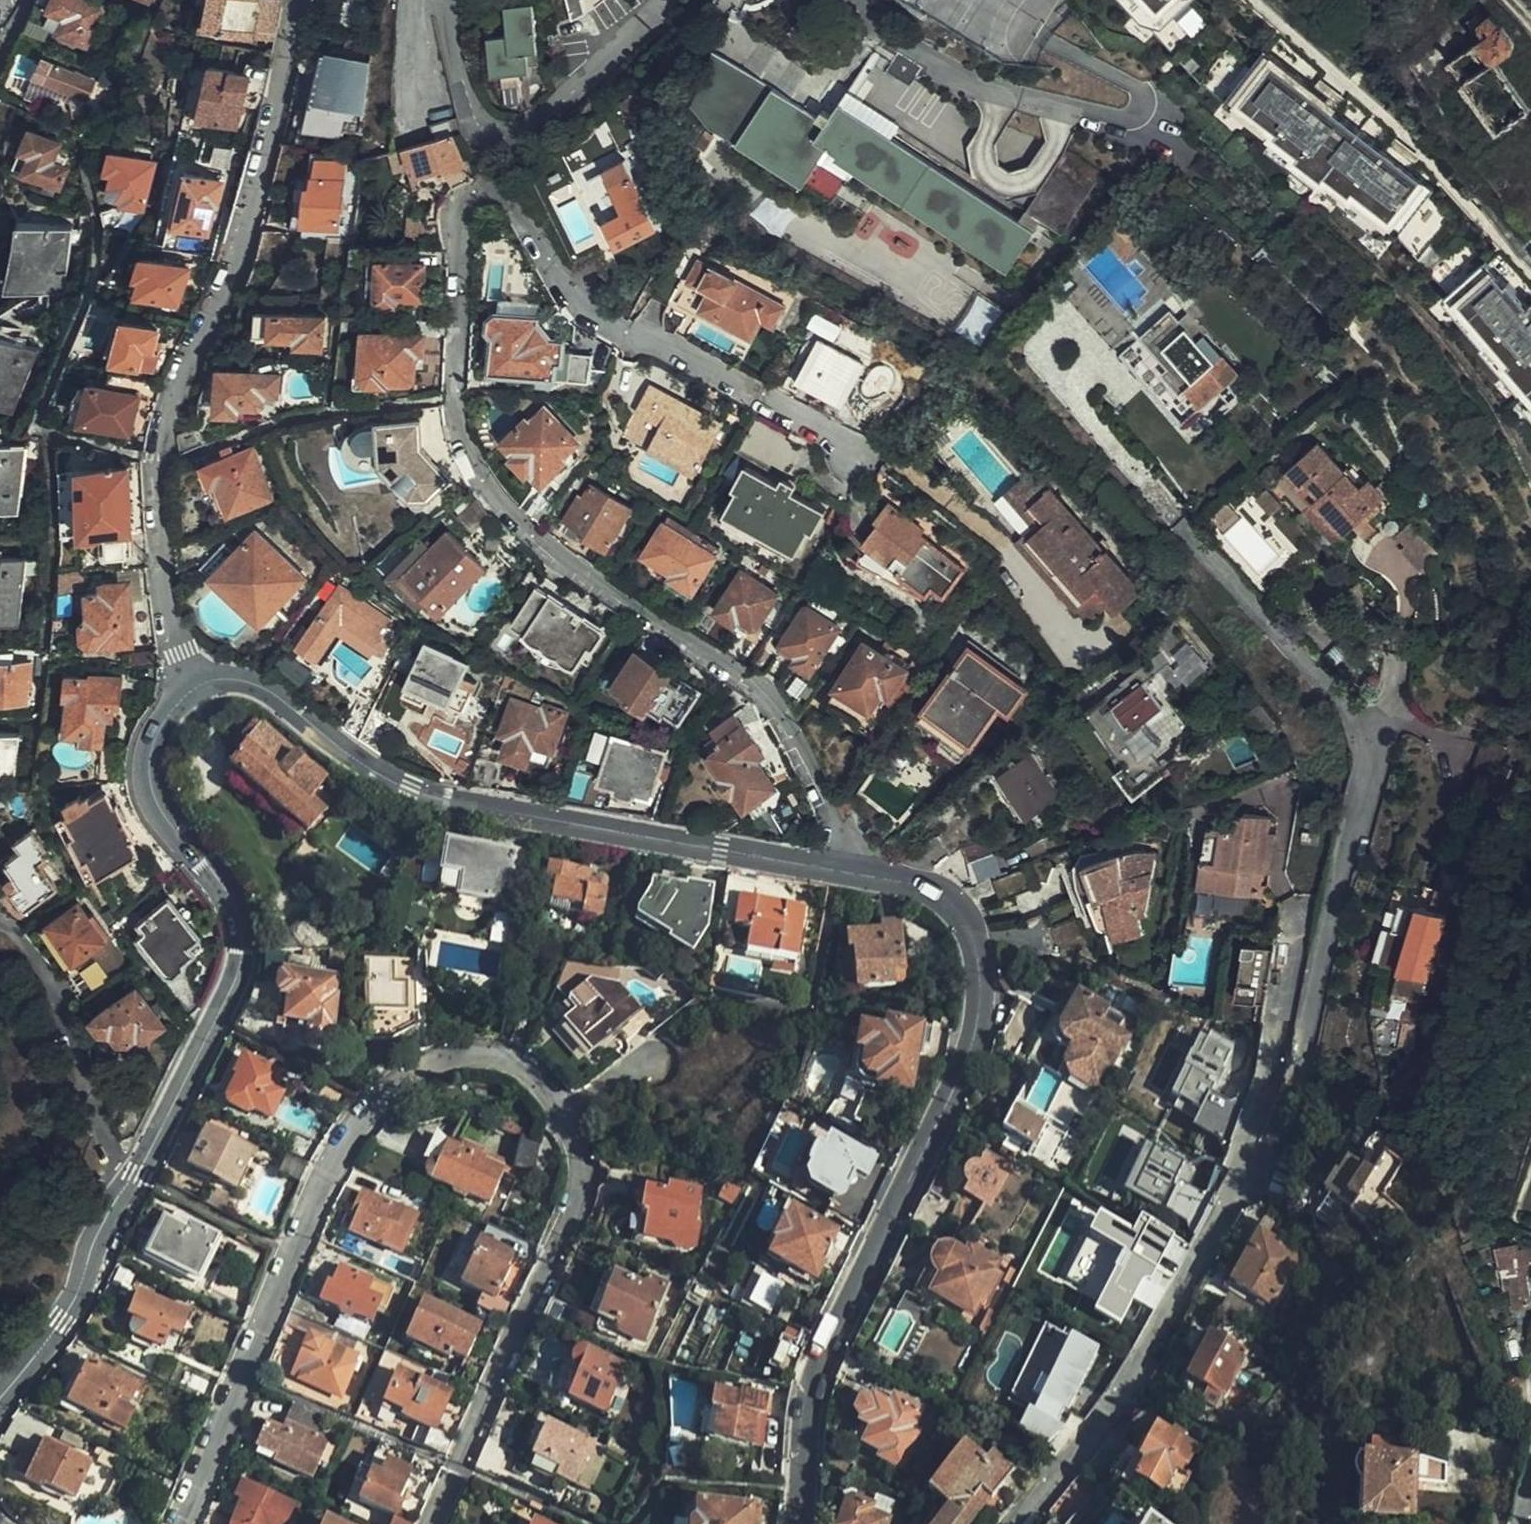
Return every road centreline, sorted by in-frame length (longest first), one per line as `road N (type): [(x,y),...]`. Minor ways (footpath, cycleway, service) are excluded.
road 1 (residential): [(843,871),(838,817),(781,708),(755,680),(524,529),(468,460),(452,398),(456,209),(463,193),(498,194),(565,297),(591,317),(636,340),(663,342),(833,429),(858,454)]
road 2 (residential): [(182,1523),(338,1154),(405,1075),(461,1054),(493,1055),(543,1081),(576,1141),(581,1179),(570,1224),(433,1523)]
road 3 (residential): [(0,1399),(80,1292),(93,1243),(156,1140),(235,982),(242,952),(235,908),(160,814),(149,779),(159,722),(195,688)]
road 4 (residential): [(843,871),(923,887),(957,909),(973,939),(979,1010),(971,1051),(826,1349),(799,1523)]
road 5 (residential): [(1236,1192),(1273,1148),(1307,1051),(1374,783),(1379,732),(1198,536)]
road 6 (residential): [(195,688),(172,617),(156,455),(225,284),(300,0)]
road 7 (residential): [(195,688),(224,678),(258,686),(410,790),(843,871)]
road 8 (residential): [(1018,1523),(1133,1381),(1236,1192)]
road 9 (residential): [(1236,1192),(1274,1068),(1299,935),(1293,894)]

